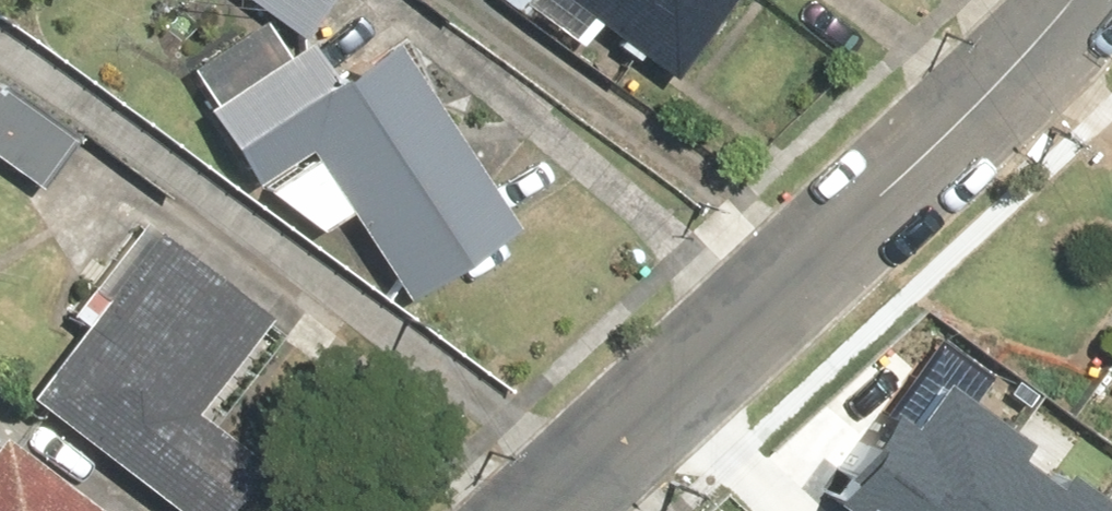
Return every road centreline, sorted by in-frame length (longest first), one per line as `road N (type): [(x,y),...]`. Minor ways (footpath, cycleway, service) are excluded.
road 1 (residential): [(537,510),(1044,48),(1076,0)]

